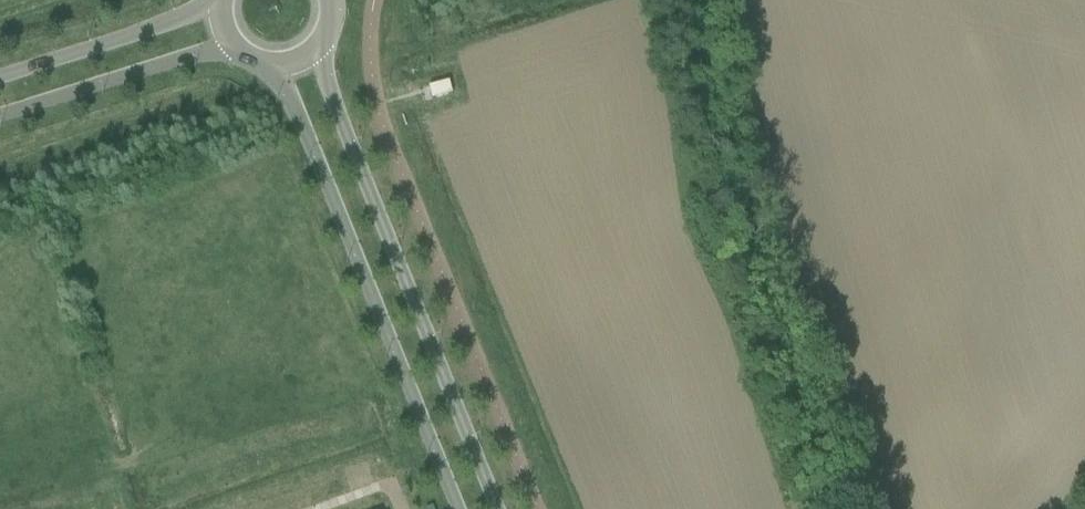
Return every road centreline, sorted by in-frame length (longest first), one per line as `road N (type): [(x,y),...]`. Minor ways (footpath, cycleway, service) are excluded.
road 1 (tertiary): [(497,508),(311,47)]
road 2 (tertiary): [(277,61),(458,508)]
road 3 (tertiary): [(0,115),(236,43)]
road 4 (tertiary): [(223,3),(0,75)]

